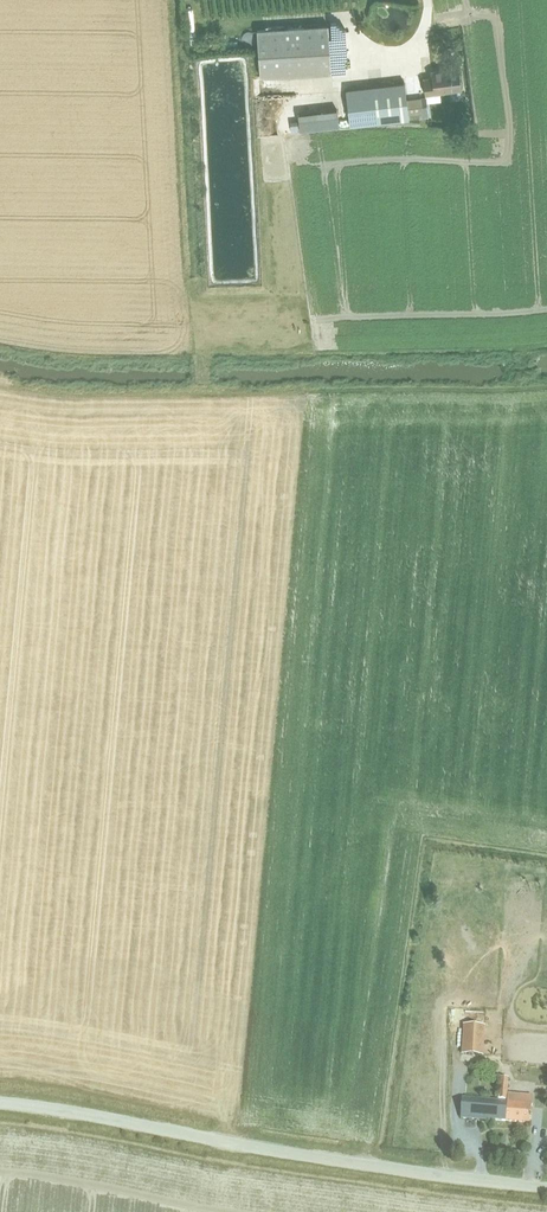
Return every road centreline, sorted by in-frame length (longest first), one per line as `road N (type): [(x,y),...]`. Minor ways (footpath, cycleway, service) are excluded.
road 1 (unclassified): [(546,1188),(344,1164),(0,1102)]

